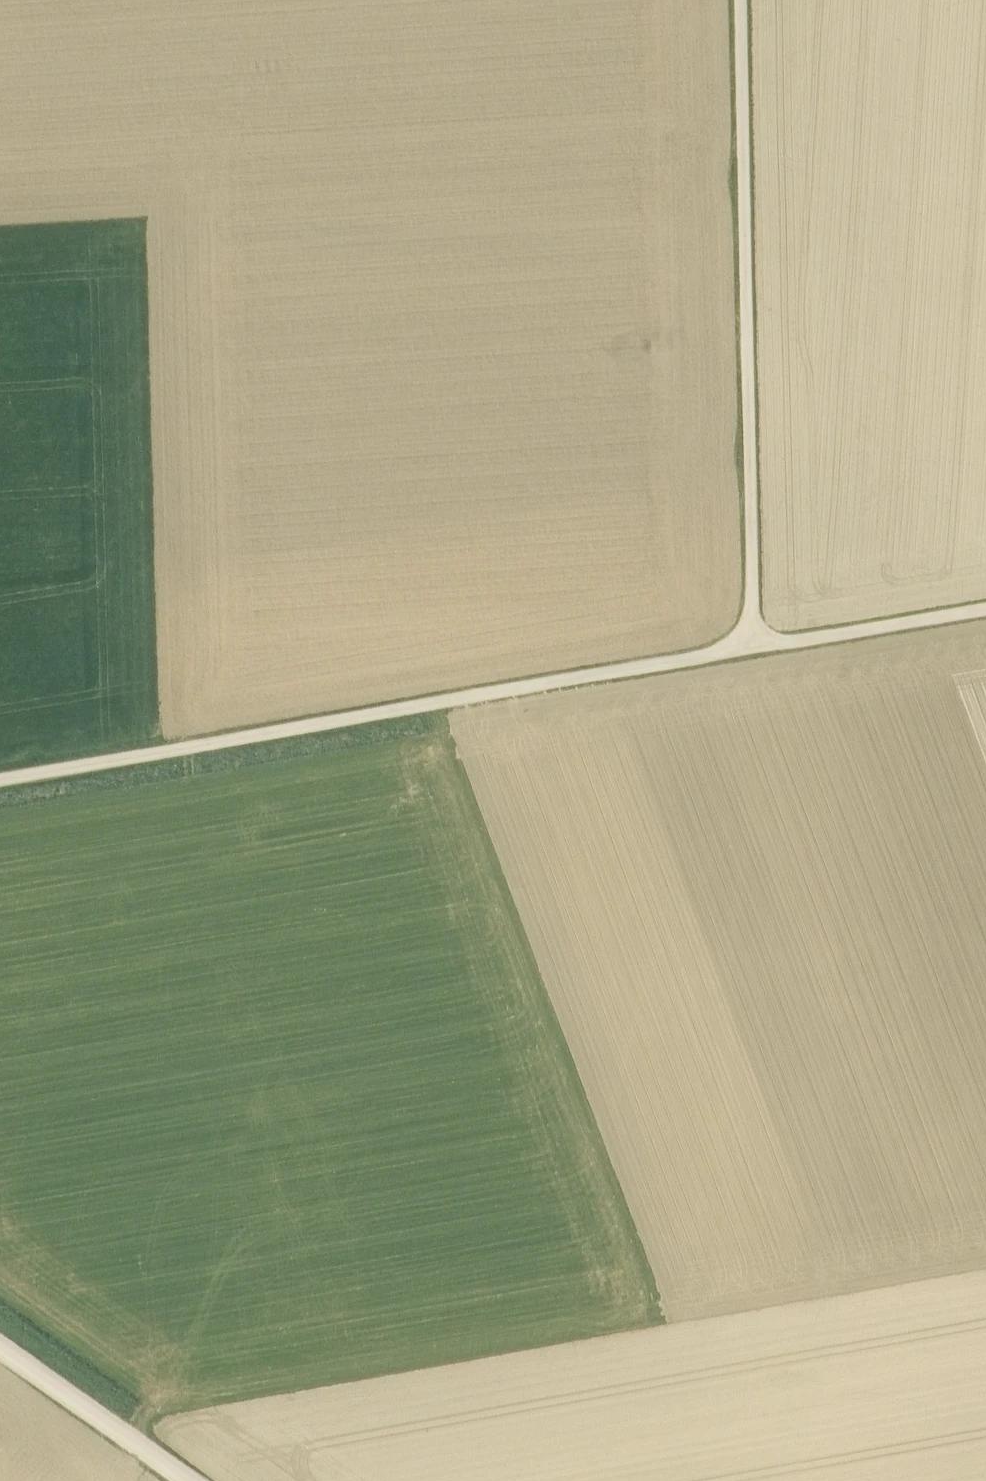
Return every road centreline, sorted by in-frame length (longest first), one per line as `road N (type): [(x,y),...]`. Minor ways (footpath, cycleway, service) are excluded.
road 1 (track): [(755,645),(0,779)]
road 2 (track): [(736,0),(739,325),(755,645)]
road 3 (track): [(755,645),(985,607)]
road 4 (track): [(0,1354),(174,1480)]

